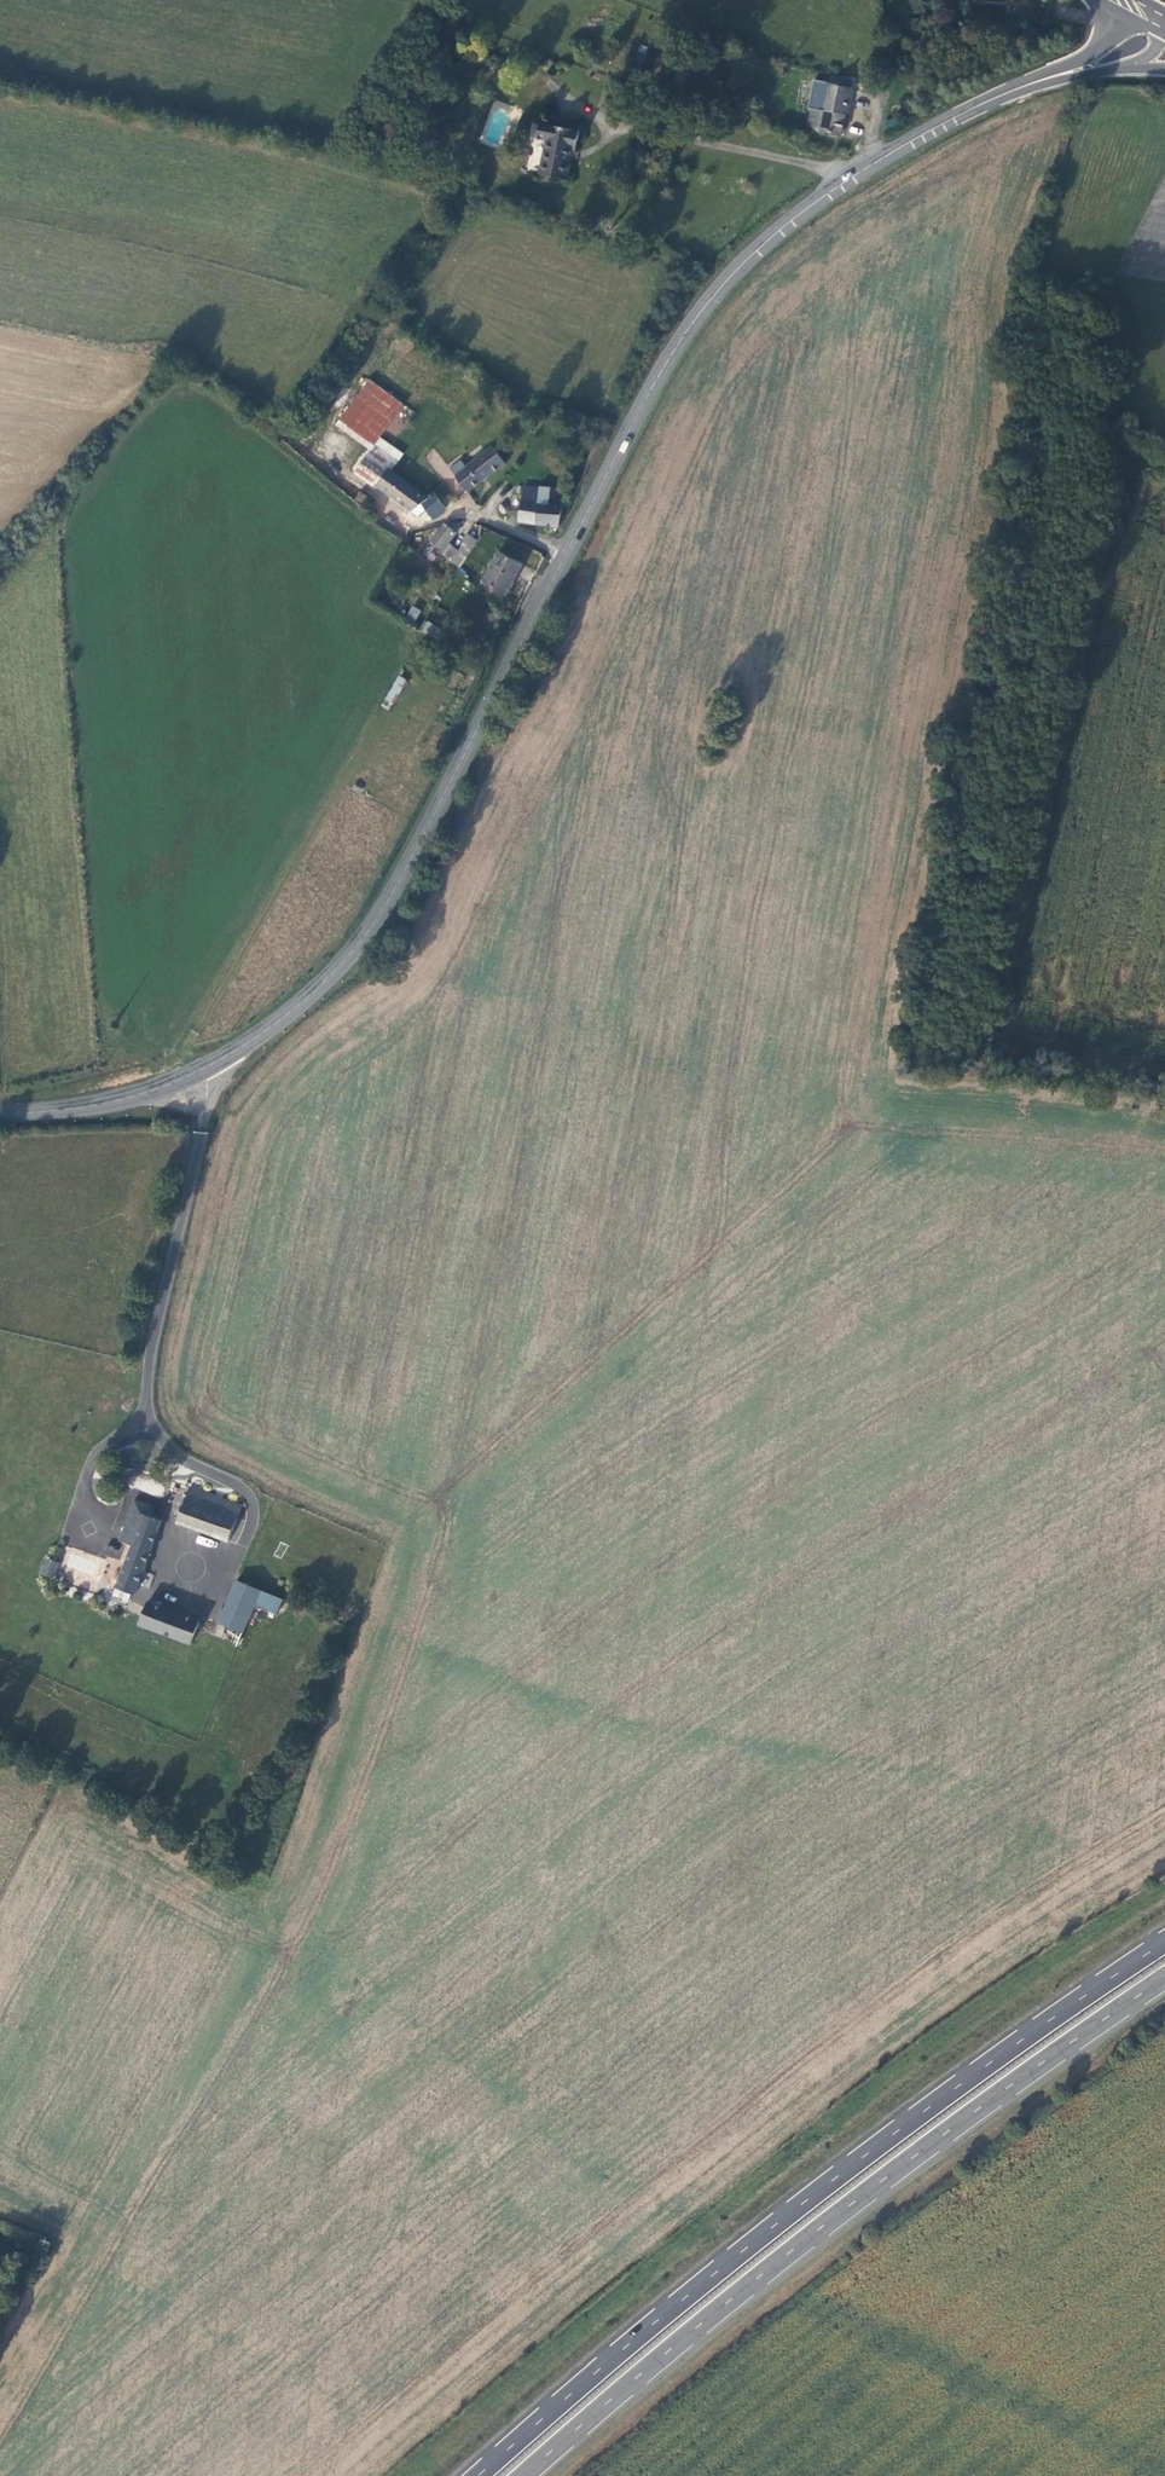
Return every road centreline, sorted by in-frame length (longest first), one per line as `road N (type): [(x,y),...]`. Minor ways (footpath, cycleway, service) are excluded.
road 1 (trunk): [(1164,1944),(968,2077),(774,2225),(475,2475)]
road 2 (secondary): [(0,1112),(70,1109),(199,1073),(272,1028),(353,952),(400,882),(565,557)]
road 3 (trunk): [(524,2475),(852,2202),(1164,1979)]
road 4 (secondary): [(565,557),(660,372),(754,253),(834,190),(1011,91)]

